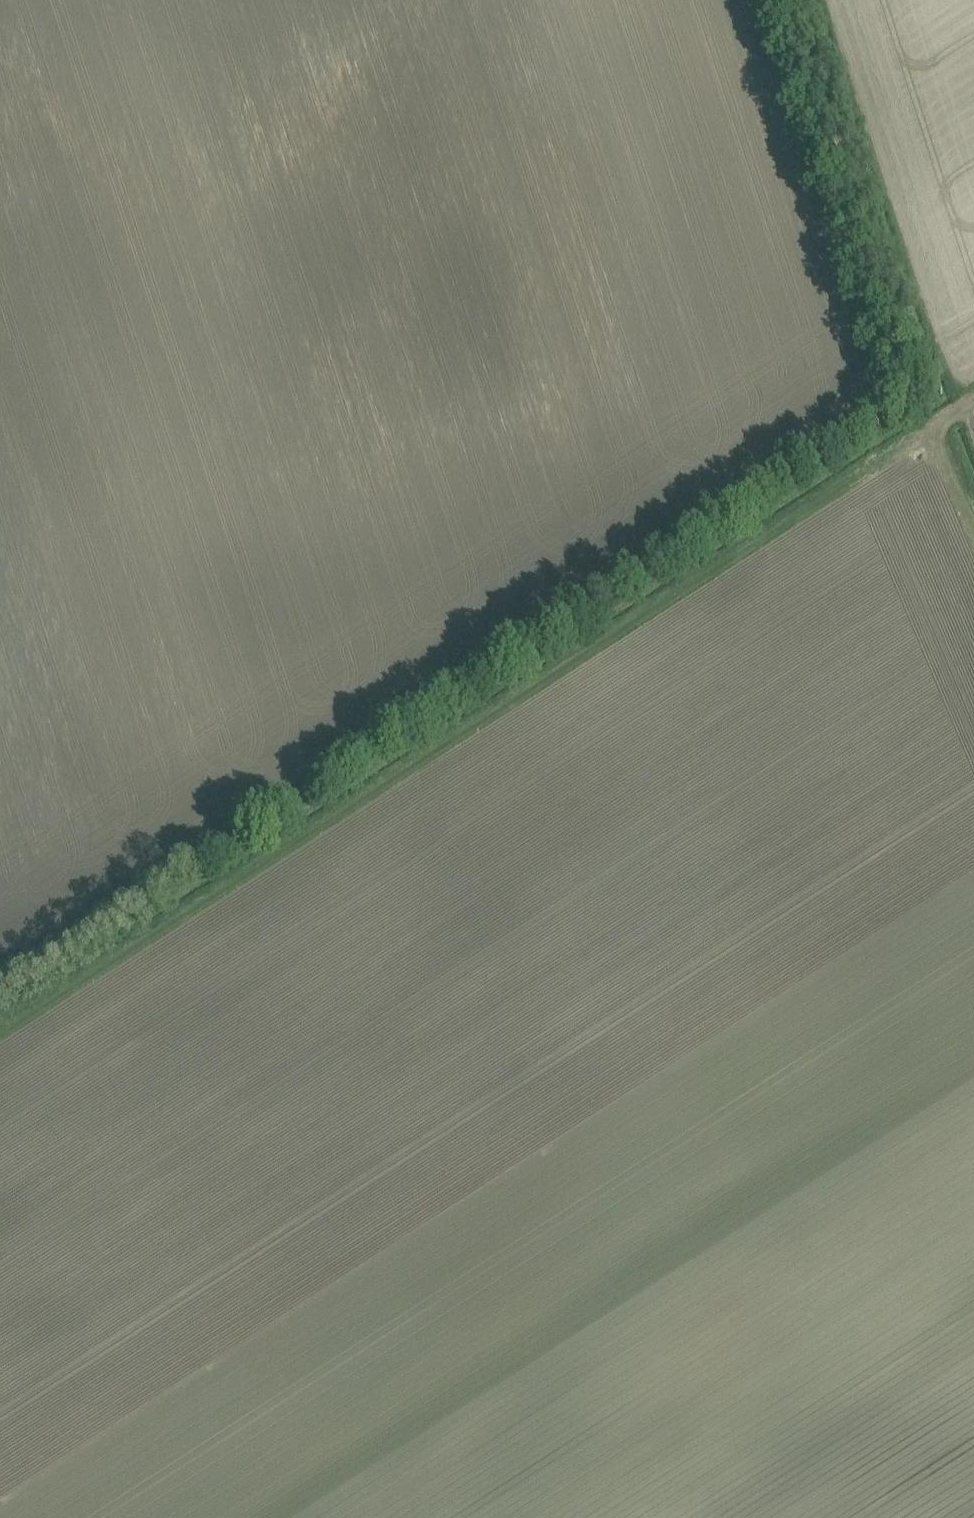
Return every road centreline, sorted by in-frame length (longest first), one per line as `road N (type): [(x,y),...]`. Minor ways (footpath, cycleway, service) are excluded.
road 1 (track): [(971,407),(936,442),(973,535)]

